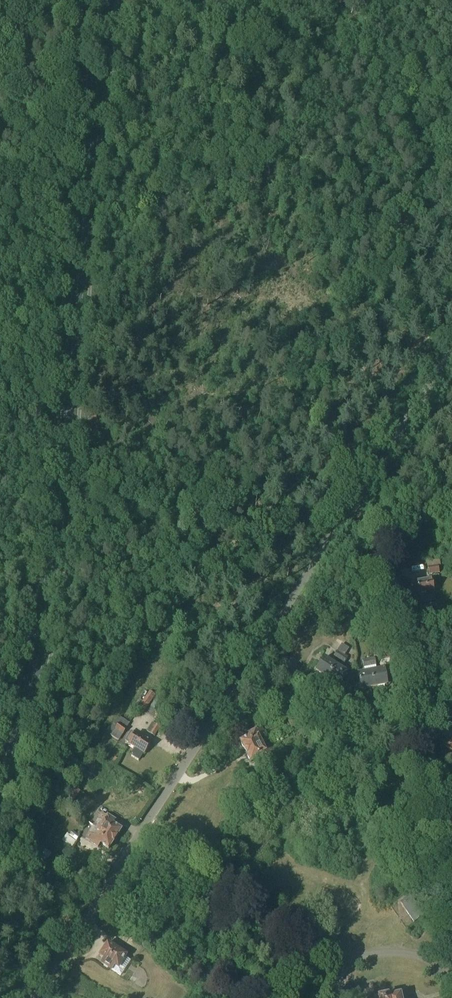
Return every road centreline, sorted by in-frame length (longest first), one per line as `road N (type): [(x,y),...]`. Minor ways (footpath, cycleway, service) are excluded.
road 1 (primary): [(0,790),(34,678),(47,598),(87,168),(116,0)]
road 2 (residential): [(451,938),(406,699)]
road 3 (residential): [(335,951),(145,827)]
road 4 (unclassified): [(145,827),(256,653)]
road 5 (unclassified): [(34,997),(145,827)]
road 6 (residential): [(406,699),(375,550),(352,507)]
road 7 (unclassified): [(352,507),(451,353)]
road 8 (unclassified): [(256,653),(352,507)]
road 9 (residential): [(406,699),(337,702),(256,653)]

